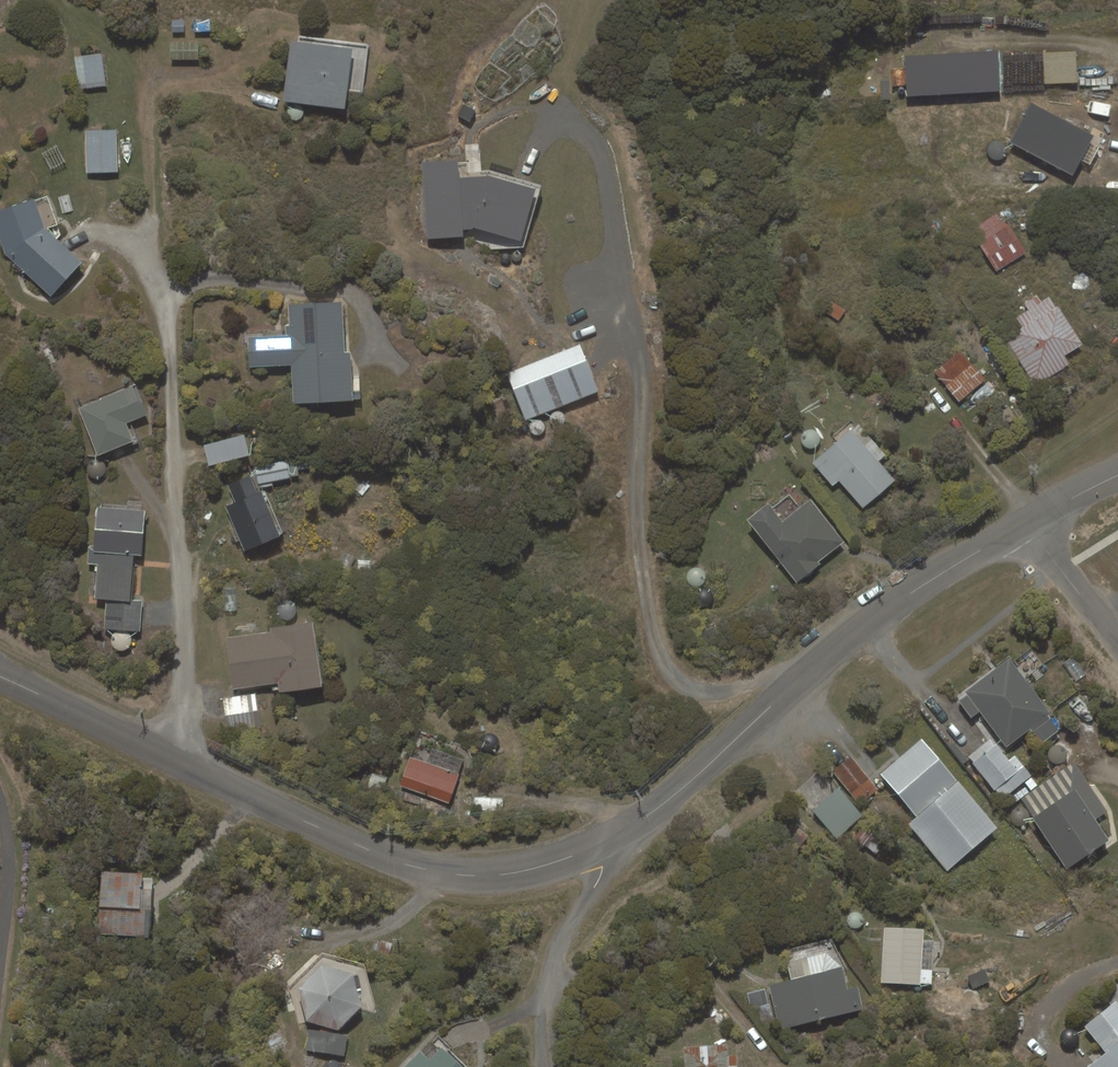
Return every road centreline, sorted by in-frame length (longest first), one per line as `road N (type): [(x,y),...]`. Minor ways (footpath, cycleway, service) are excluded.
road 1 (residential): [(1026,520),(868,626),(680,792),(605,843)]
road 2 (residential): [(146,252),(169,312),(185,762)]
road 3 (residential): [(605,843),(511,875),(470,875),(351,841),(185,762)]
road 4 (unclassified): [(605,843),(600,871),(557,948),(547,986),(544,1066)]
road 5 (residential): [(185,762),(0,674)]
road 6 (residential): [(1117,639),(1026,520)]
road 7 (residential): [(0,947),(8,865),(0,805)]

